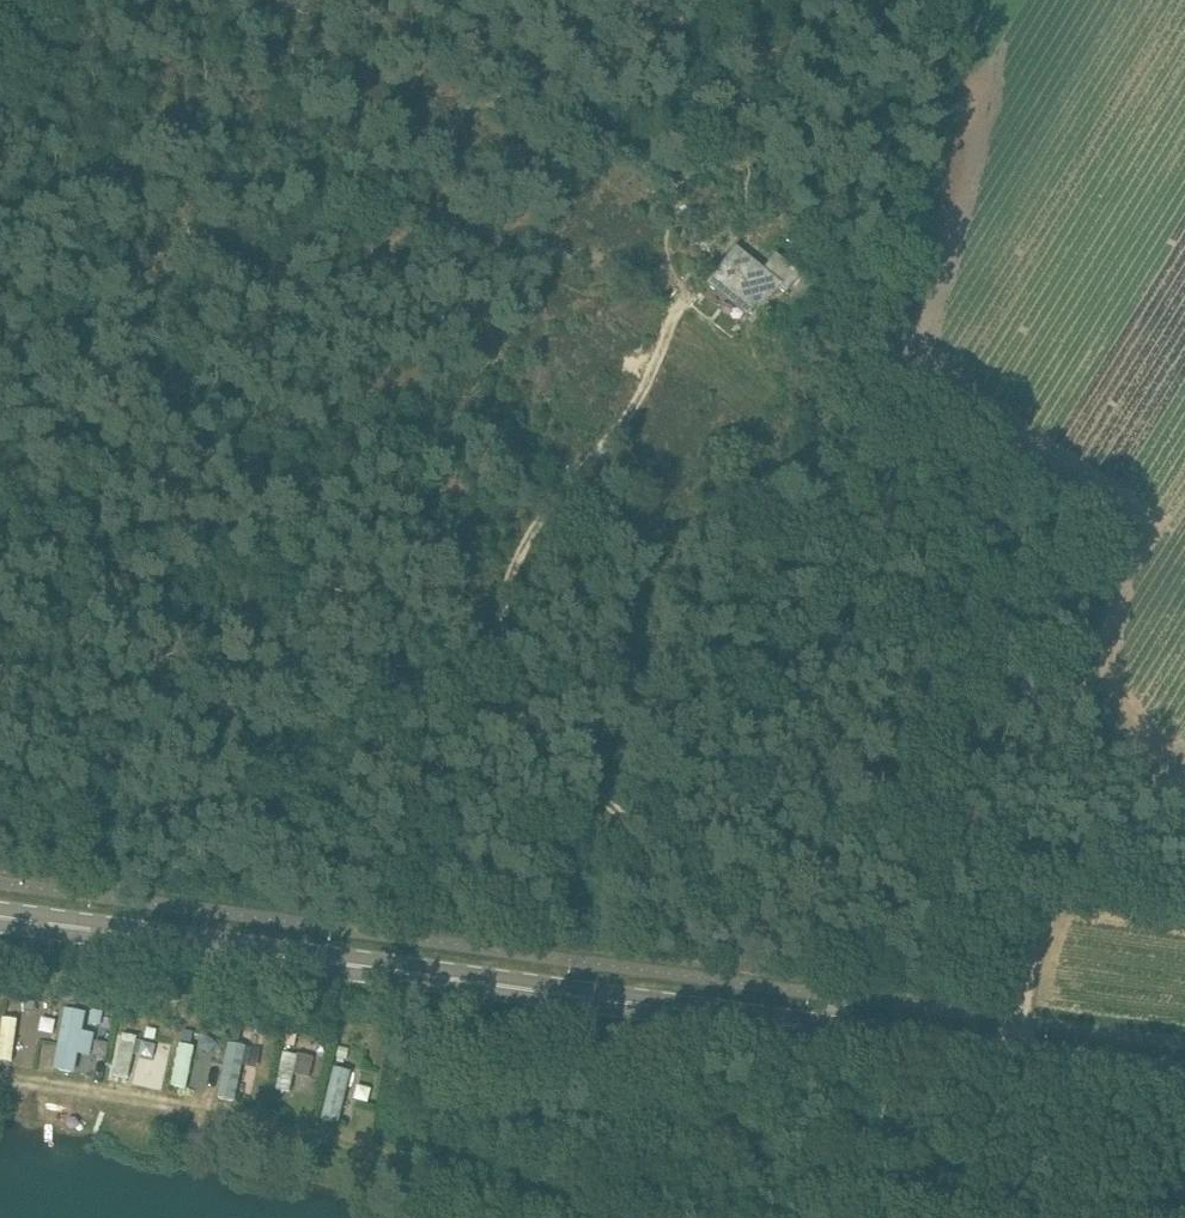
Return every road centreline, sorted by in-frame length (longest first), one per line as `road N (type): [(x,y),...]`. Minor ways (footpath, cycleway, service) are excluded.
road 1 (tertiary): [(1184,1070),(0,912)]
road 2 (track): [(682,303),(617,434),(529,532),(503,596),(505,712)]
road 3 (track): [(505,712),(823,991)]
road 4 (track): [(1184,805),(1087,870),(1037,926),(1002,1043)]

